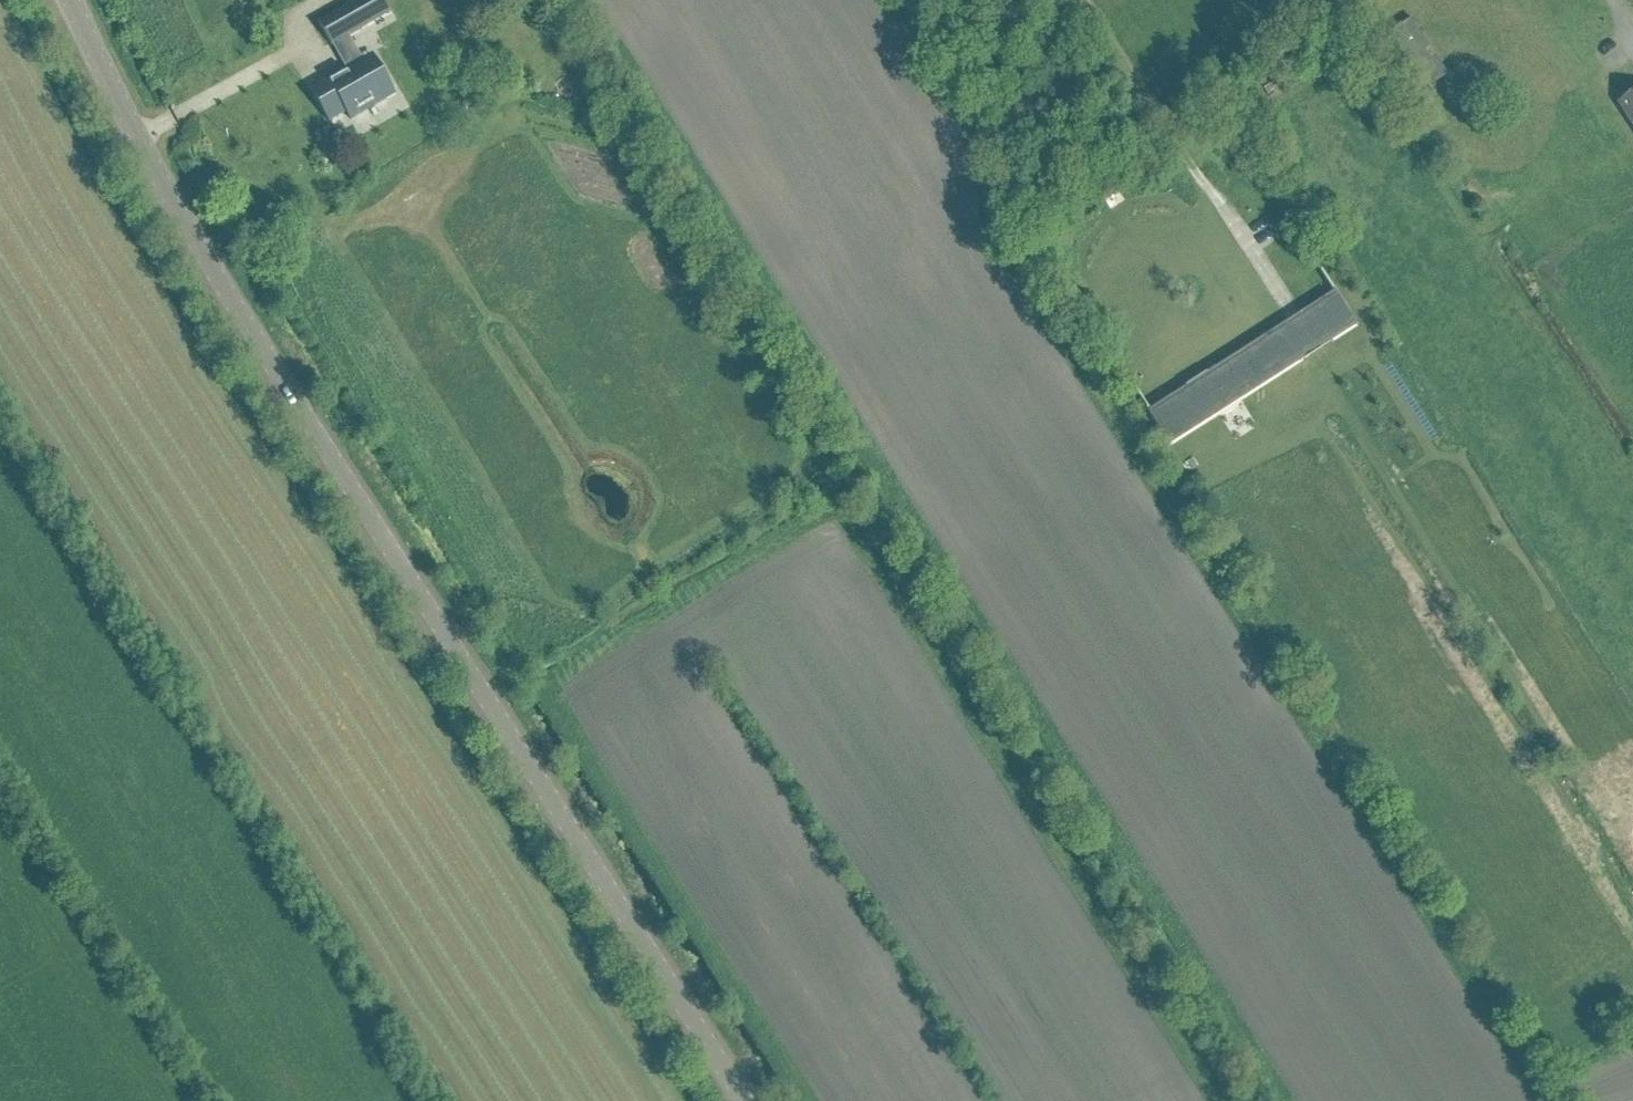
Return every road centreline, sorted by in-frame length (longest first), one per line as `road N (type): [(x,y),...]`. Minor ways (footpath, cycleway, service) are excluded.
road 1 (tertiary): [(743,1100),(218,280),(69,0)]
road 2 (track): [(1081,0),(1158,123)]

